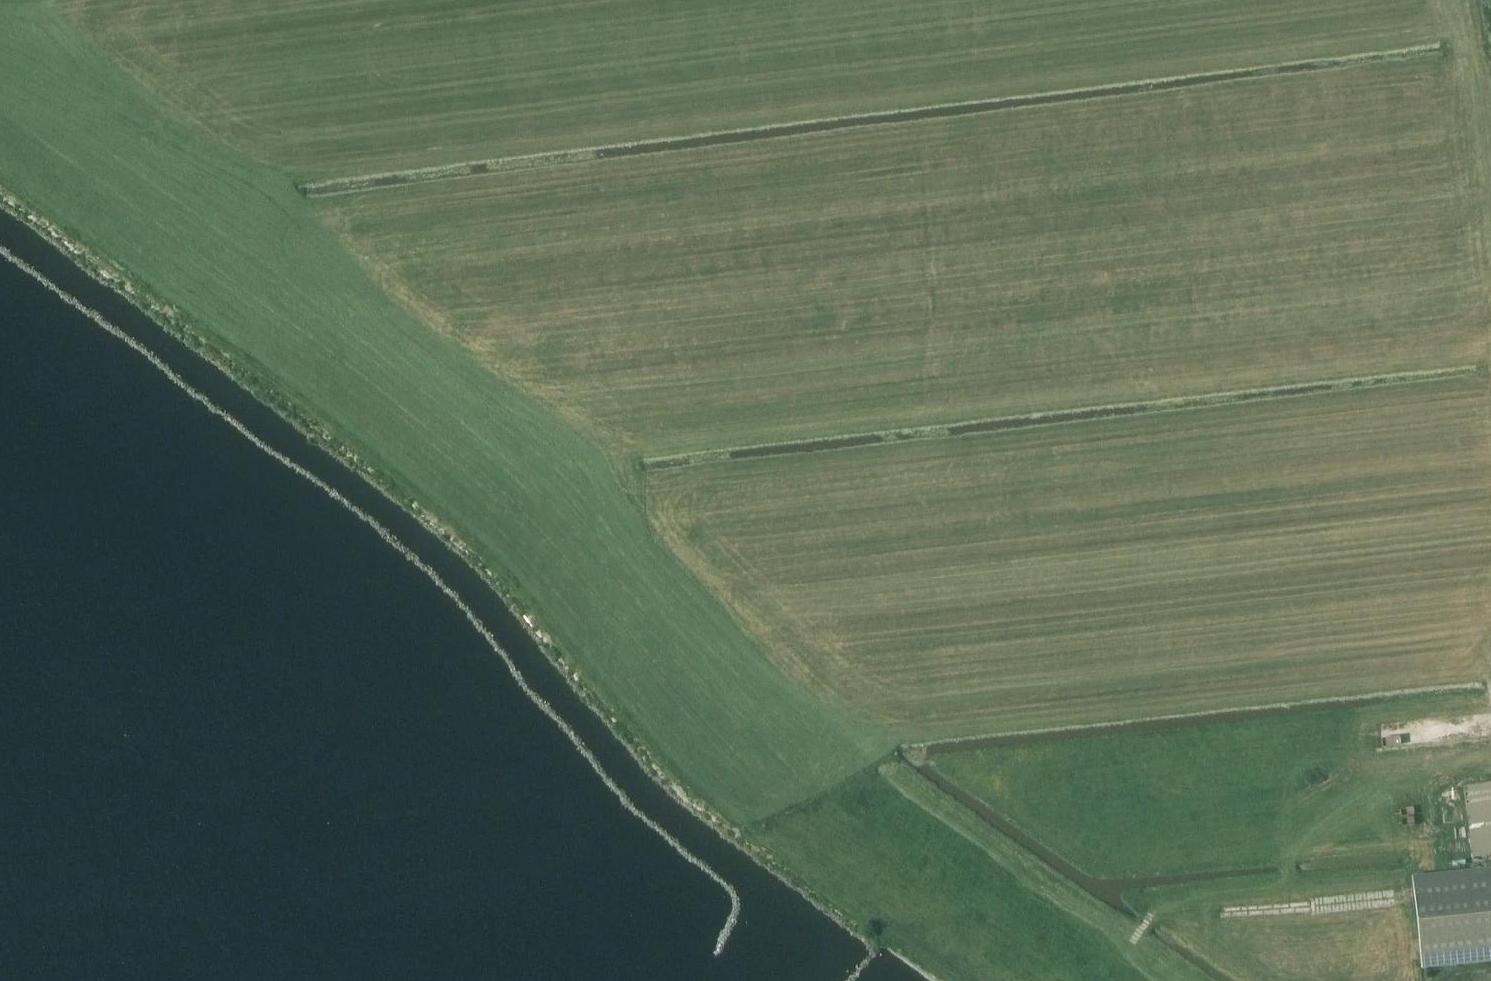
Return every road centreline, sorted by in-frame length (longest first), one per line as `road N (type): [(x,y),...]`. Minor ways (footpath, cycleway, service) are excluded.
road 1 (track): [(1490,206),(1465,0)]

